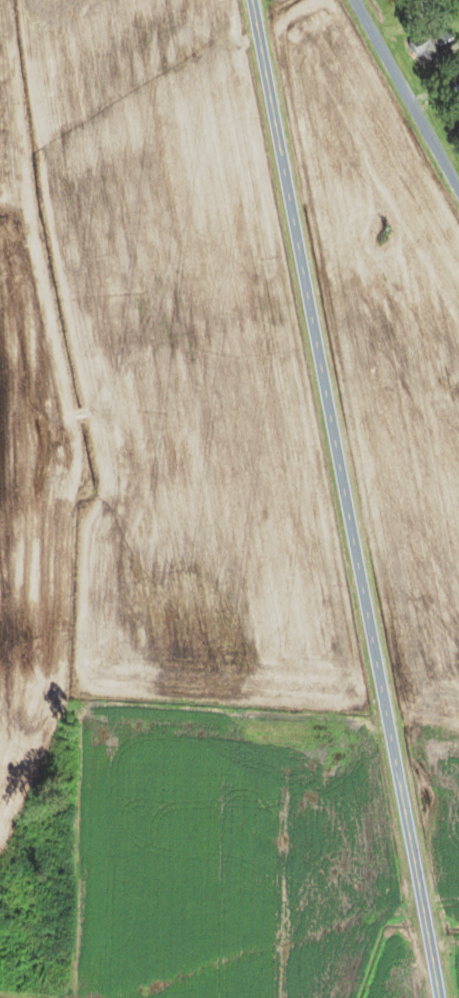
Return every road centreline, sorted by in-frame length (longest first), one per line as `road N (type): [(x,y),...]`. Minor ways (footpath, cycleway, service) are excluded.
road 1 (residential): [(437,997),(252,0)]
road 2 (residential): [(458,195),(353,0)]

